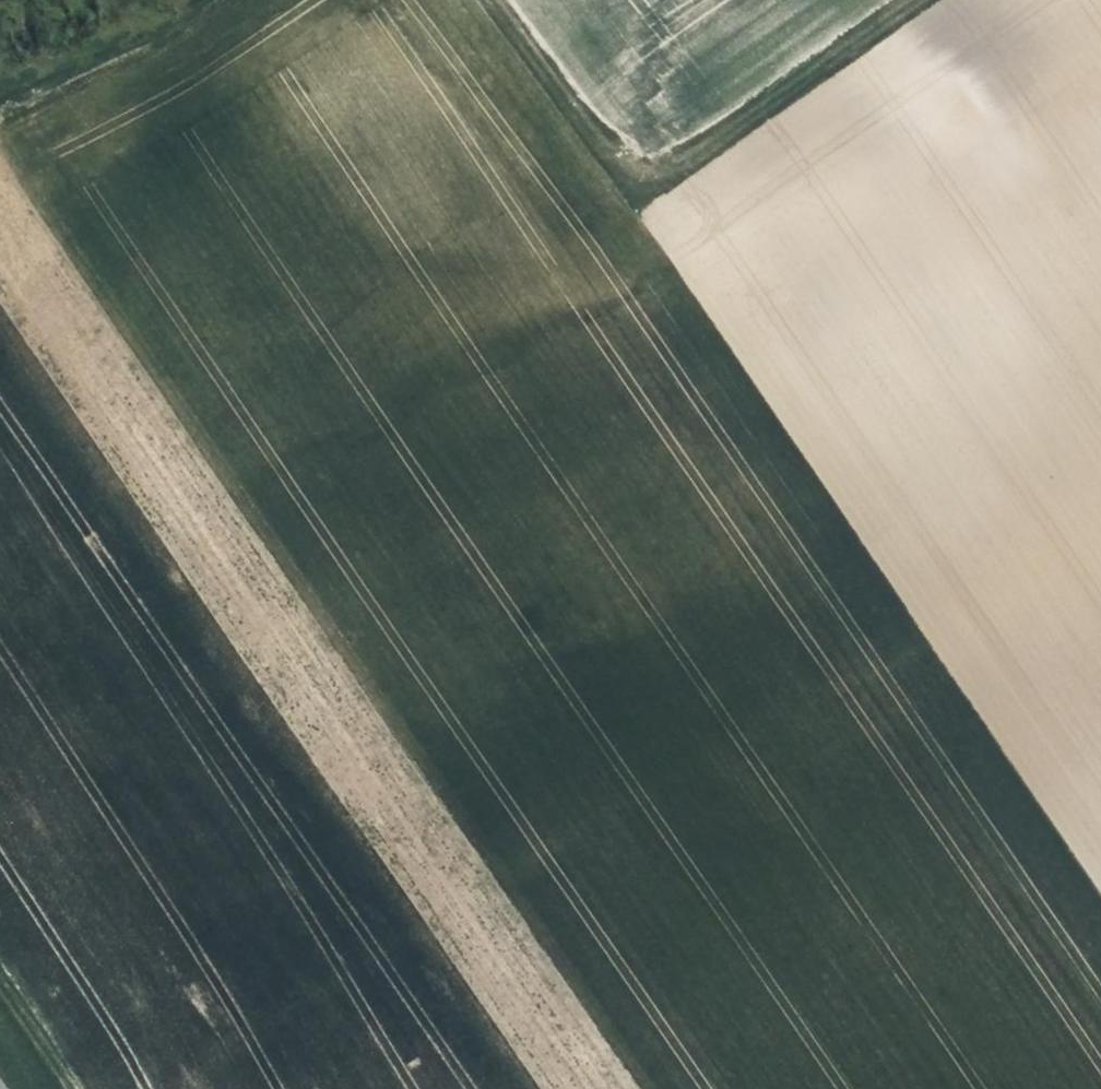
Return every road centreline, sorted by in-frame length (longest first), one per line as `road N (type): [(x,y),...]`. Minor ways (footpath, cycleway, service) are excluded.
road 1 (track): [(515,0),(647,186),(916,0)]
road 2 (track): [(0,962),(80,1088)]

